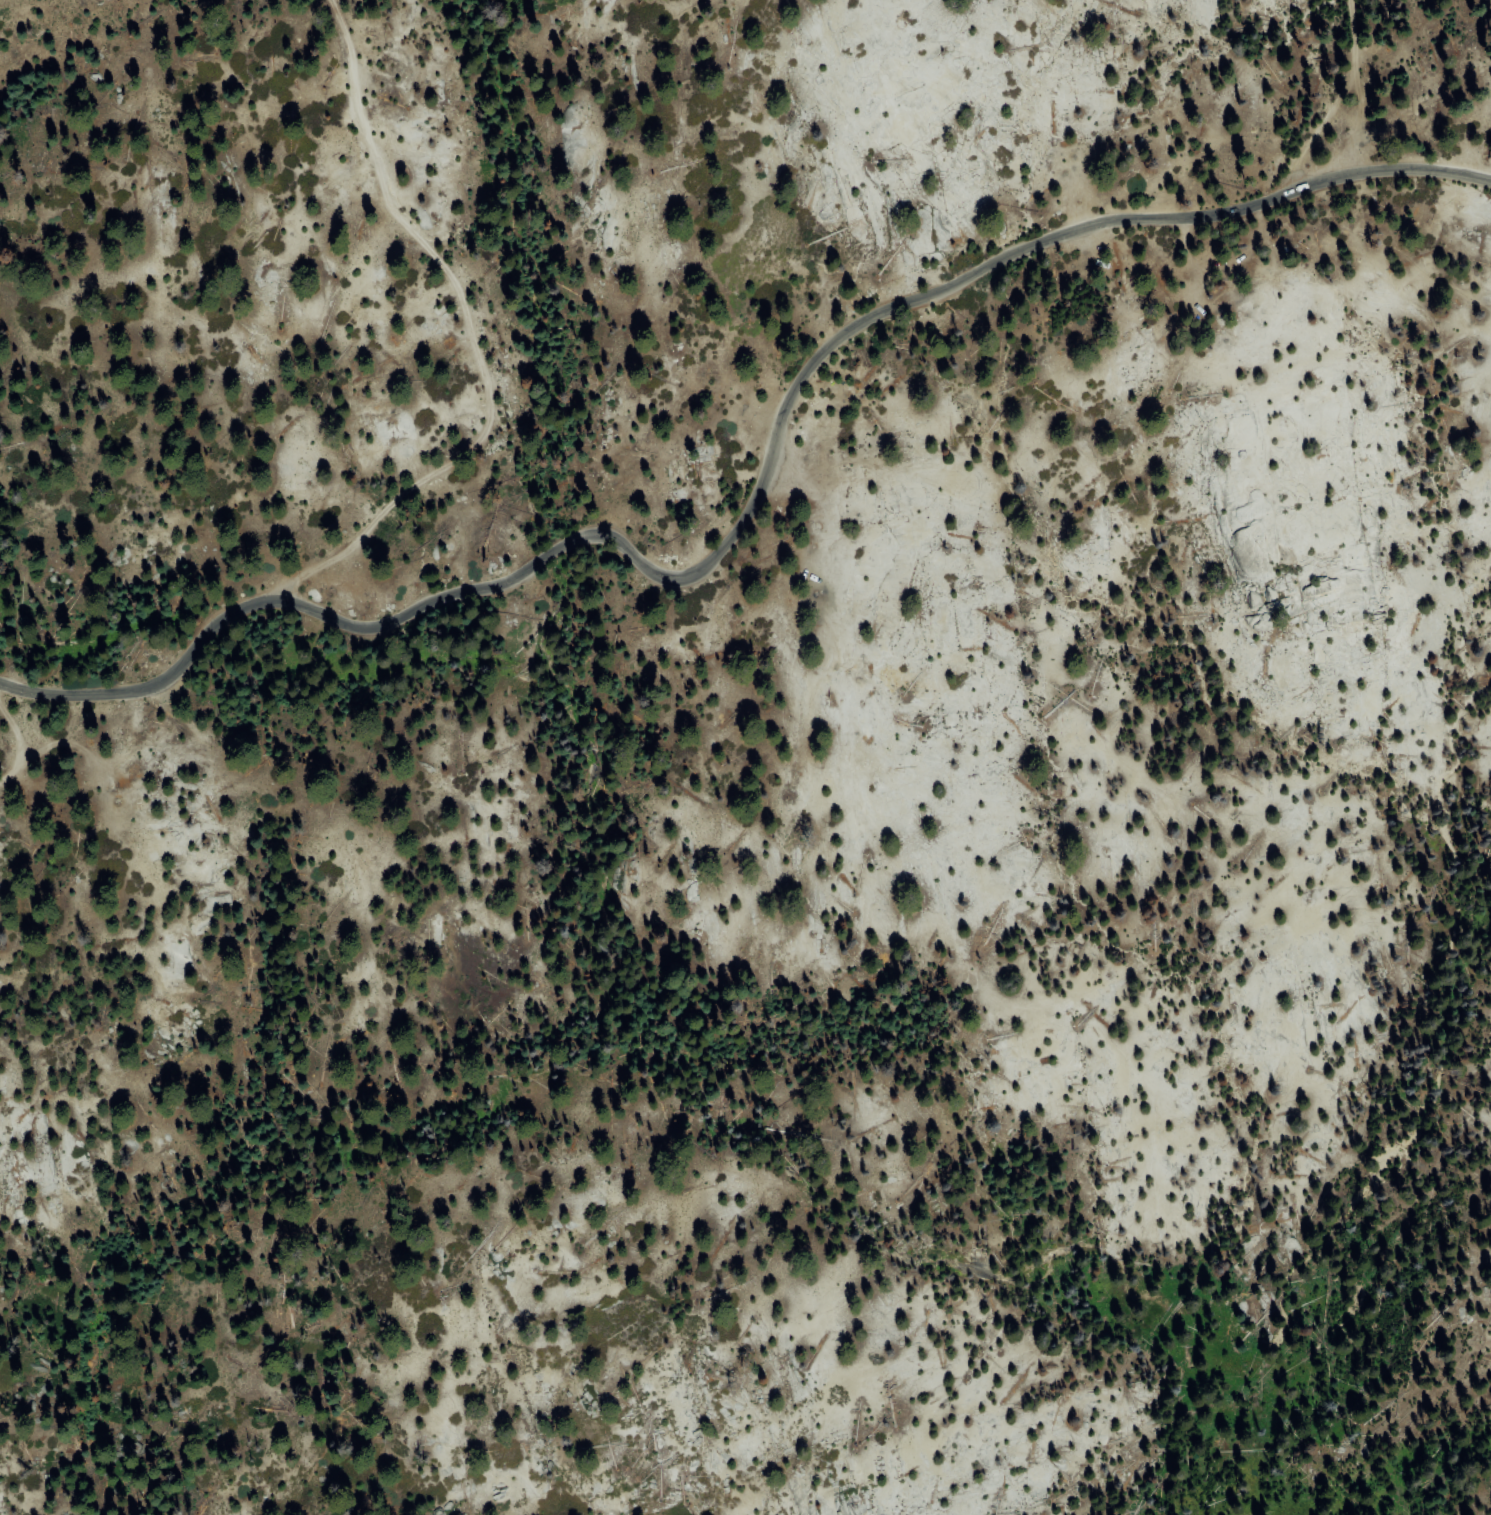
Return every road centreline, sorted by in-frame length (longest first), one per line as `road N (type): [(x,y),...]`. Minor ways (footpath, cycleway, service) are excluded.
road 1 (residential): [(1490,186),(1447,176),(1348,178),(1251,207),(1142,218),(1069,234),(924,303),(815,359),(743,535),(691,580),(635,570),(602,540),(382,628),(307,610),(243,614),(165,684),(100,698),(25,691),(0,680)]
road 2 (track): [(243,614),(328,564),(391,506),(456,465),(484,433),(491,397),(454,291),(383,188),(330,0)]

